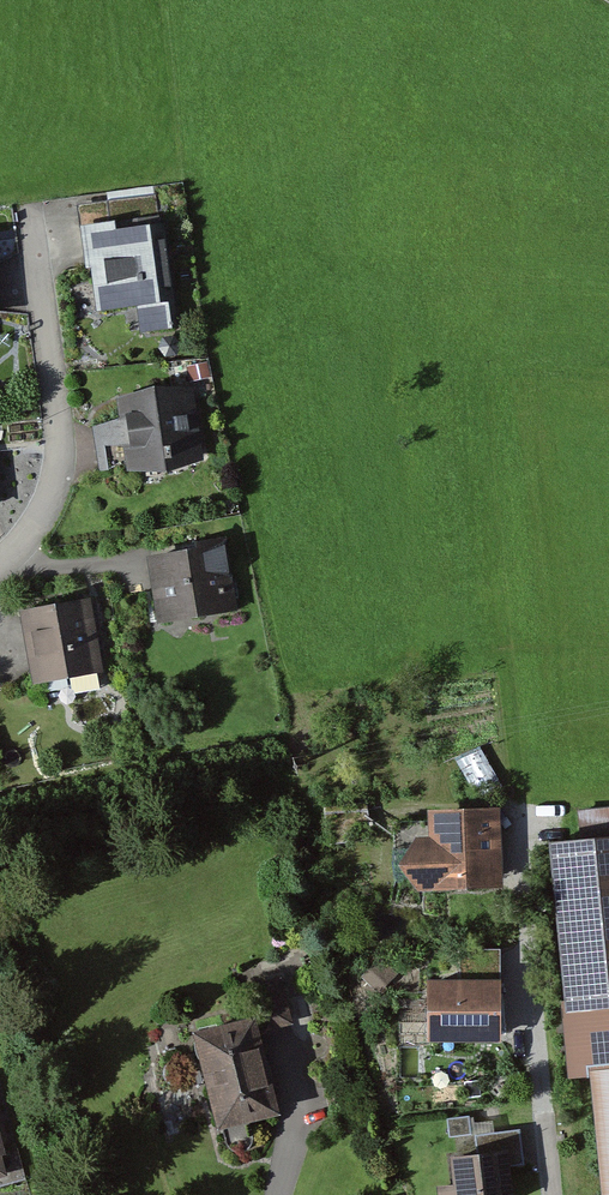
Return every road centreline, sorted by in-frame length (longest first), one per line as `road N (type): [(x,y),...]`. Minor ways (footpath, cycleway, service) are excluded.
road 1 (residential): [(0,561),(26,537),(52,492),(59,438),(31,222)]
road 2 (residential): [(554,1194),(533,976)]

